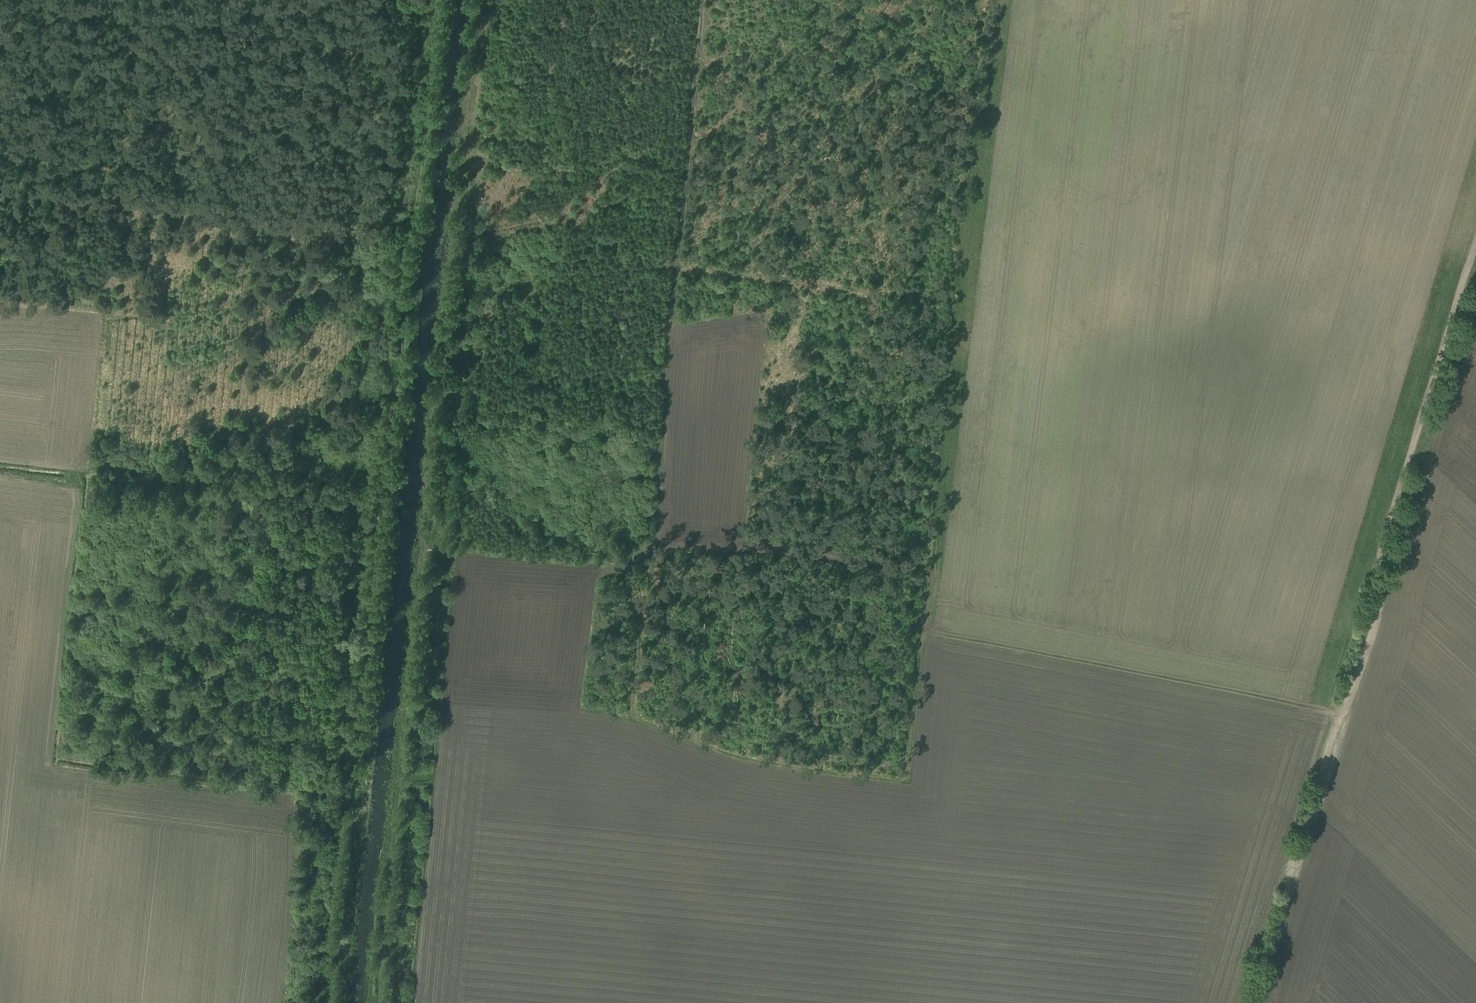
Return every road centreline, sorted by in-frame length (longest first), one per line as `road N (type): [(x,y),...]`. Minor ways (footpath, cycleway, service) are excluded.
road 1 (track): [(1253,1002),(1380,600),(1377,562),(1475,236)]
road 2 (track): [(1344,715),(924,633)]

